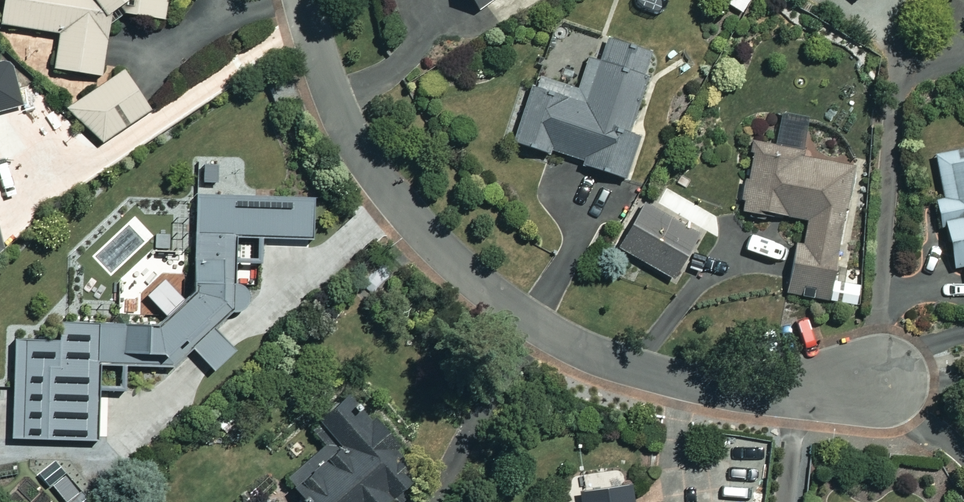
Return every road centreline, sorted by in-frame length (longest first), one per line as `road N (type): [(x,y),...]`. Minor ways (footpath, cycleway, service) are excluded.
road 1 (residential): [(856,381),(734,389),(656,374),(552,333),(503,302),(448,258),(359,151),(332,97),(302,0)]

